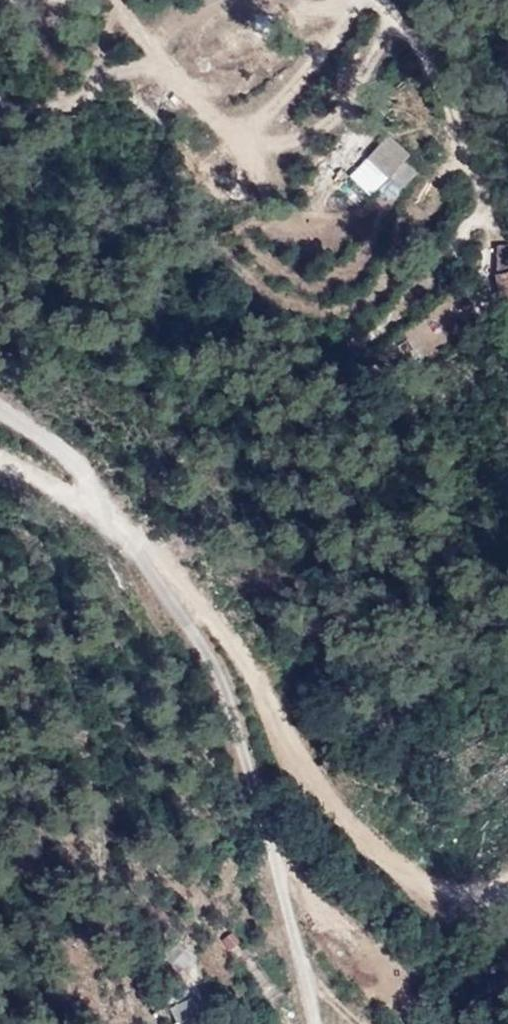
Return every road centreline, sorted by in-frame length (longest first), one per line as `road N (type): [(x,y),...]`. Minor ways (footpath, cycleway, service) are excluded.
road 1 (residential): [(147,555),(238,766),(314,1023)]
road 2 (unclassified): [(507,872),(454,886),(377,853),(272,734),(237,663),(188,603)]
road 3 (track): [(372,0),(400,27),(457,131),(476,241)]
road 4 (track): [(188,603),(147,555),(48,475),(0,451)]
road 5 (track): [(0,408),(70,450),(86,474),(83,504)]

